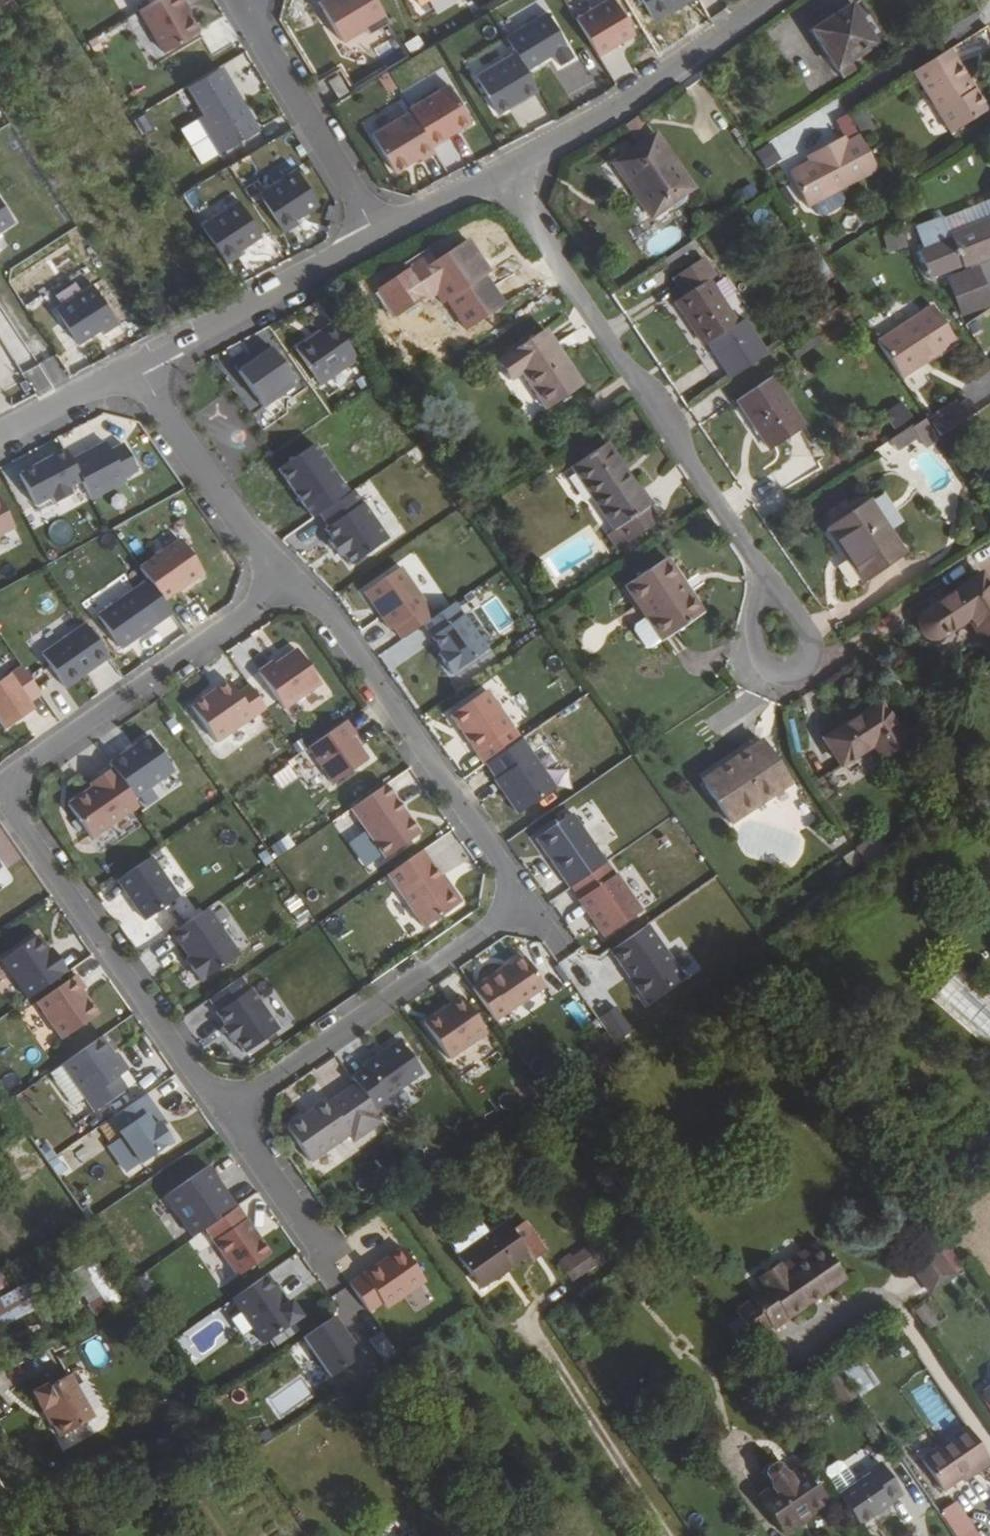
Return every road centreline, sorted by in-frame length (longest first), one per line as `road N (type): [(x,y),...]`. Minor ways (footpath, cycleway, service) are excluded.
road 1 (residential): [(226,1110),(527,900),(320,606),(289,586)]
road 2 (residential): [(500,173),(755,565),(783,633)]
road 3 (residential): [(0,786),(226,1110)]
road 4 (residential): [(289,586),(0,785)]
road 5 (residential): [(777,0),(500,173)]
road 6 (residential): [(379,237),(236,2)]
road 7 (residential): [(379,237),(136,363)]
road 8 (residential): [(136,363),(289,586)]
road 9 (residential): [(136,363),(0,435)]
road 10 (residential): [(226,1110),(310,1236)]
road 11 (residential): [(500,173),(379,237)]

